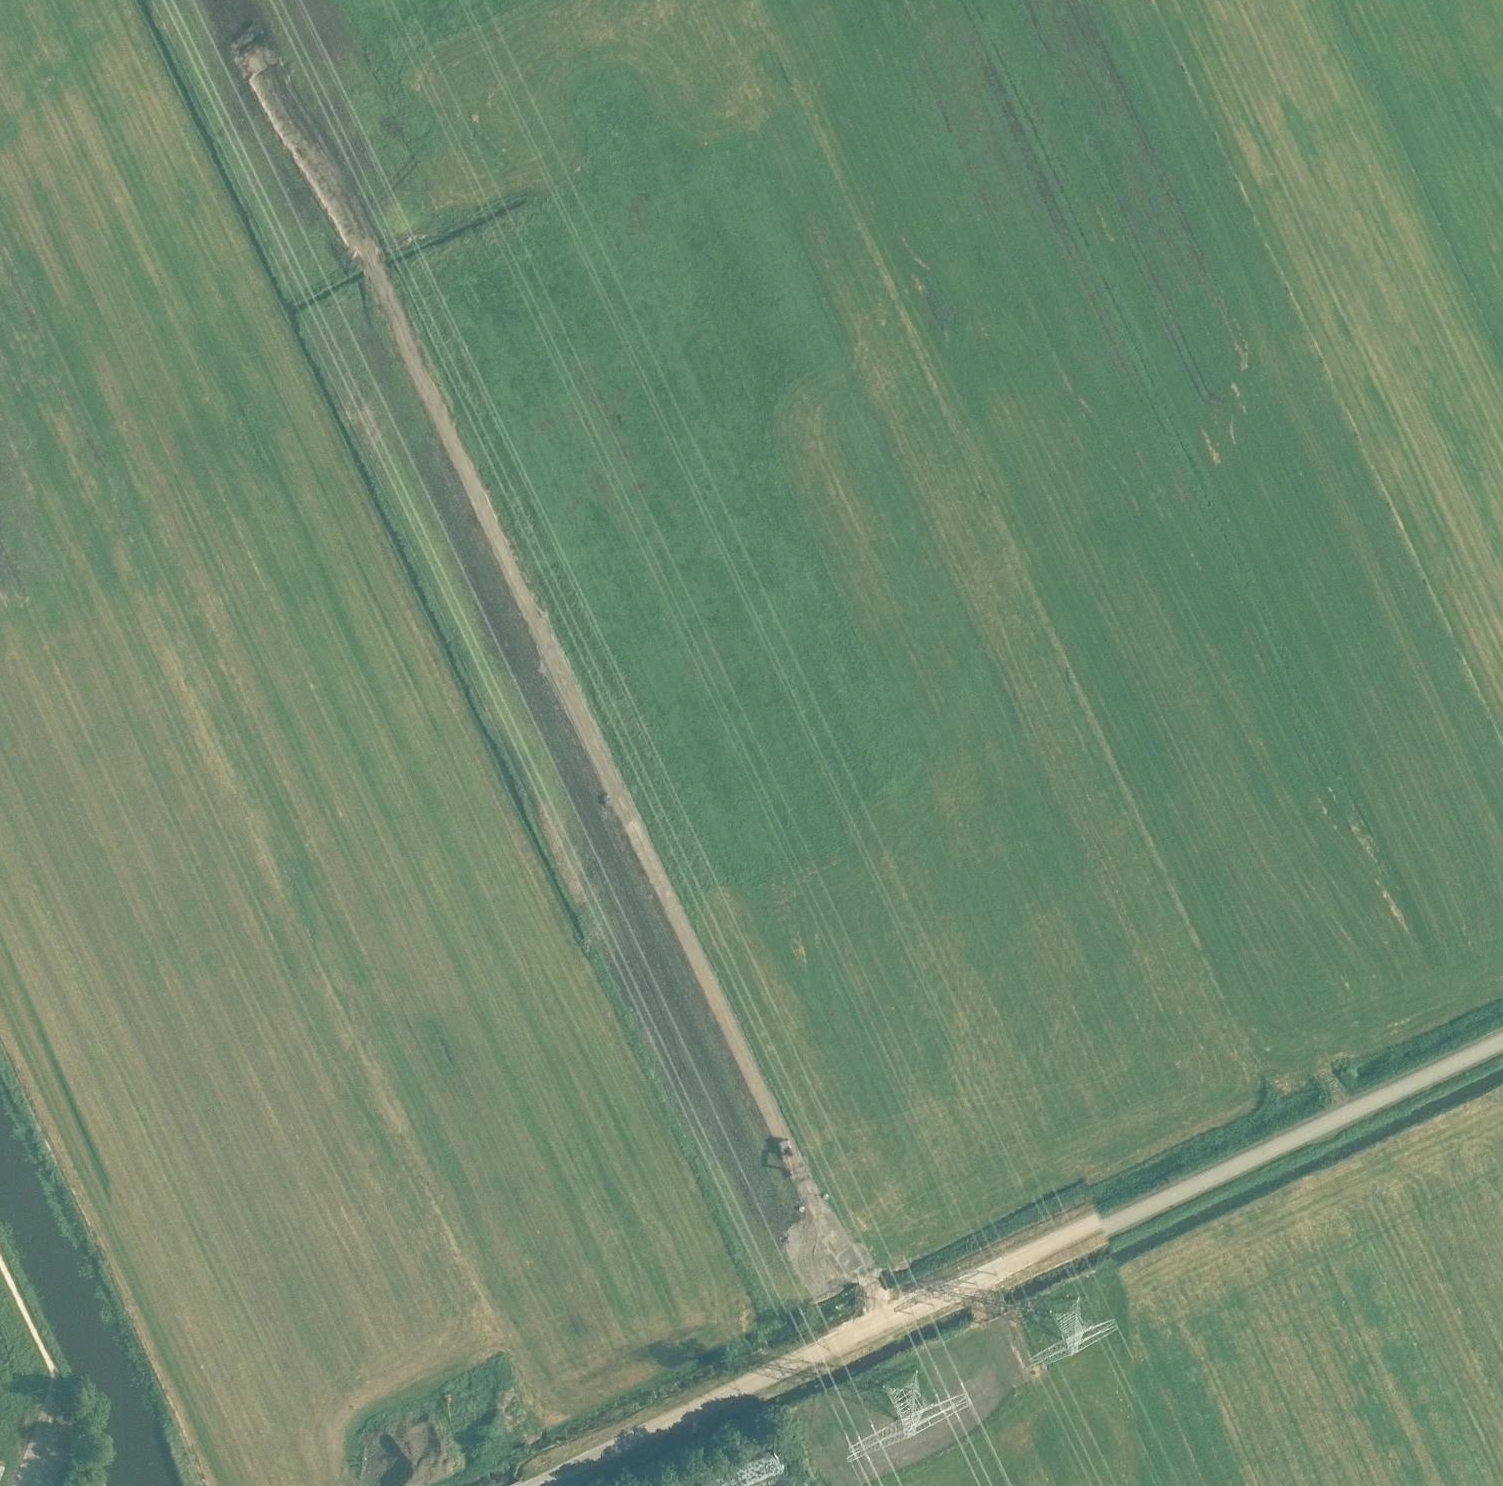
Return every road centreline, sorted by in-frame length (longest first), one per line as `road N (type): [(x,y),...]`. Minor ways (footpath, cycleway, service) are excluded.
road 1 (unclassified): [(534,1485),(1502,1032)]

